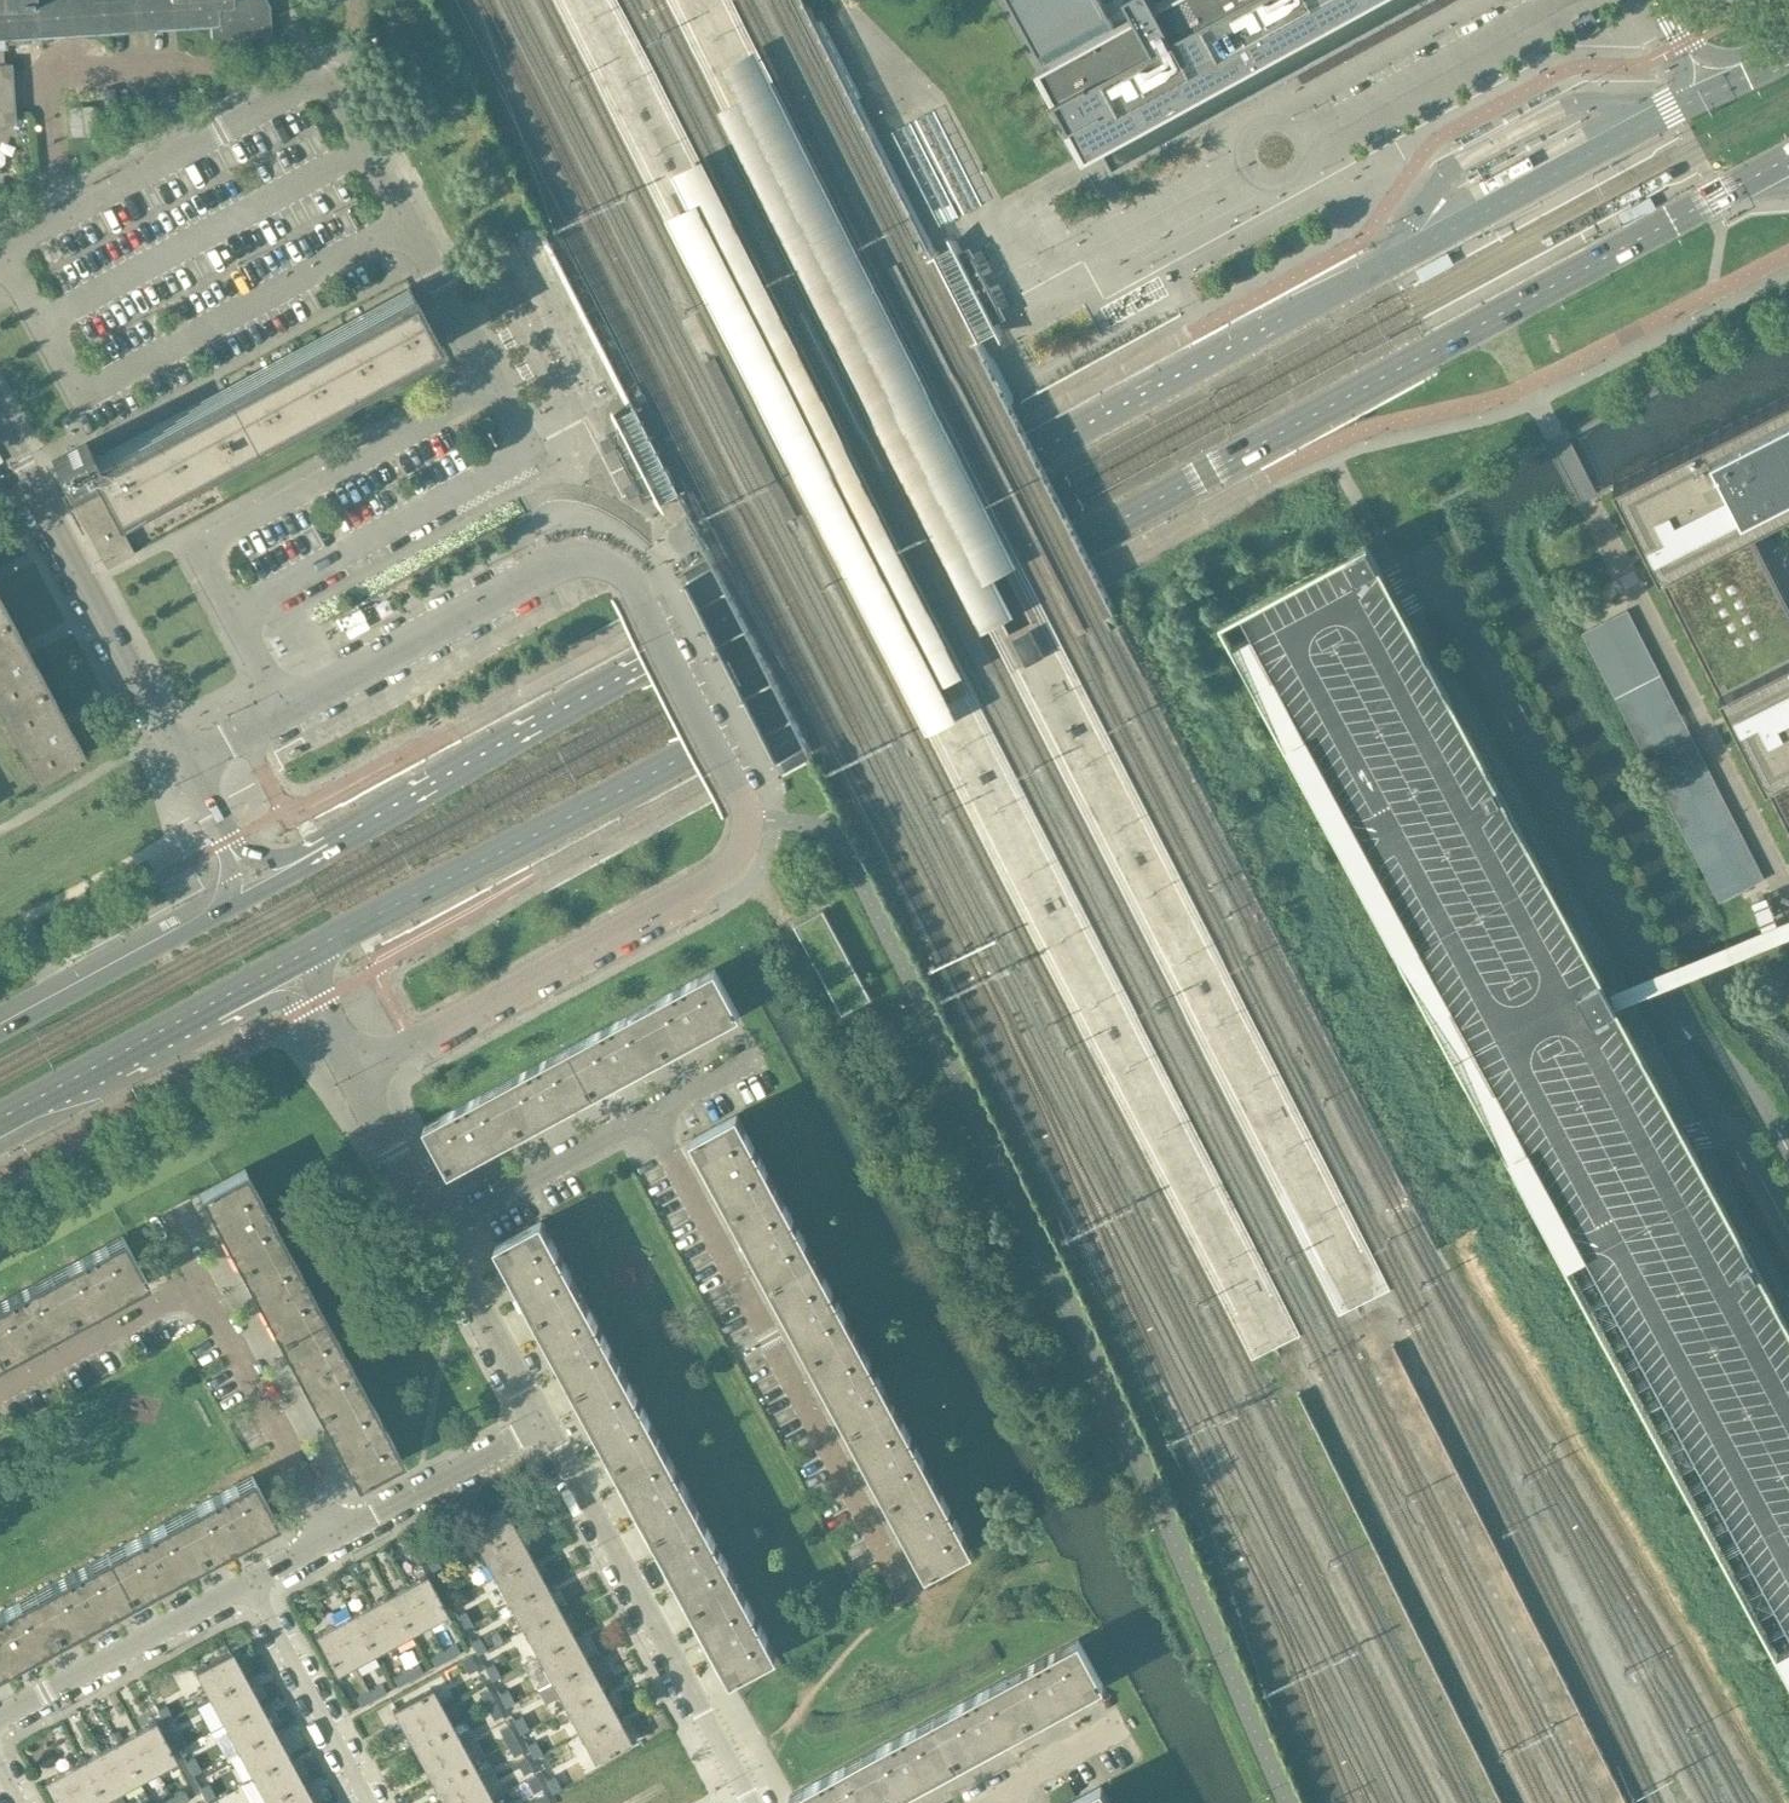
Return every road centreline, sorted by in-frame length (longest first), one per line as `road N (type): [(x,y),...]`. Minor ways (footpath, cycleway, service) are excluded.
road 1 (secondary): [(287,962),(1207,477),(1788,158)]
road 2 (secondary): [(1713,86),(251,888)]
road 3 (unclassified): [(1402,609),(1430,601),(1456,624),(1788,1252)]
road 4 (residential): [(353,1078),(720,874),(738,851),(749,822),(743,789),(647,596)]
road 5 (unclassified): [(1788,1152),(1767,1111),(1695,1033),(1460,594),(1433,580),(1391,589)]
road 6 (residential): [(188,769),(569,562),(615,565),(647,596)]
road 7 (residential): [(897,1573),(647,1113)]
road 8 (residential): [(750,1802),(542,1428)]
road 9 (residential): [(188,769),(0,427)]
road 10 (secondary): [(0,1119),(287,962)]
road 11 (residential): [(334,1537),(191,1287)]
road 12 (secondary): [(251,888),(0,1023)]
road 13 (residential): [(0,1717),(248,1585)]
road 14 (residential): [(248,1585),(366,1802)]
road 15 (residential): [(432,1226),(647,1113)]
road 16 (residential): [(334,1537),(542,1428)]
road 17 (residential): [(542,1428),(432,1226)]
road 18 (residential): [(0,1394),(191,1287)]
road 19 (residential): [(432,1226),(353,1078)]
road 20 (residential): [(1000,1792),(1120,1726)]
road 21 (residential): [(251,888),(188,769)]
road 22 (residential): [(353,1078),(287,962)]
road 23 (residential): [(647,1113),(756,1057)]

